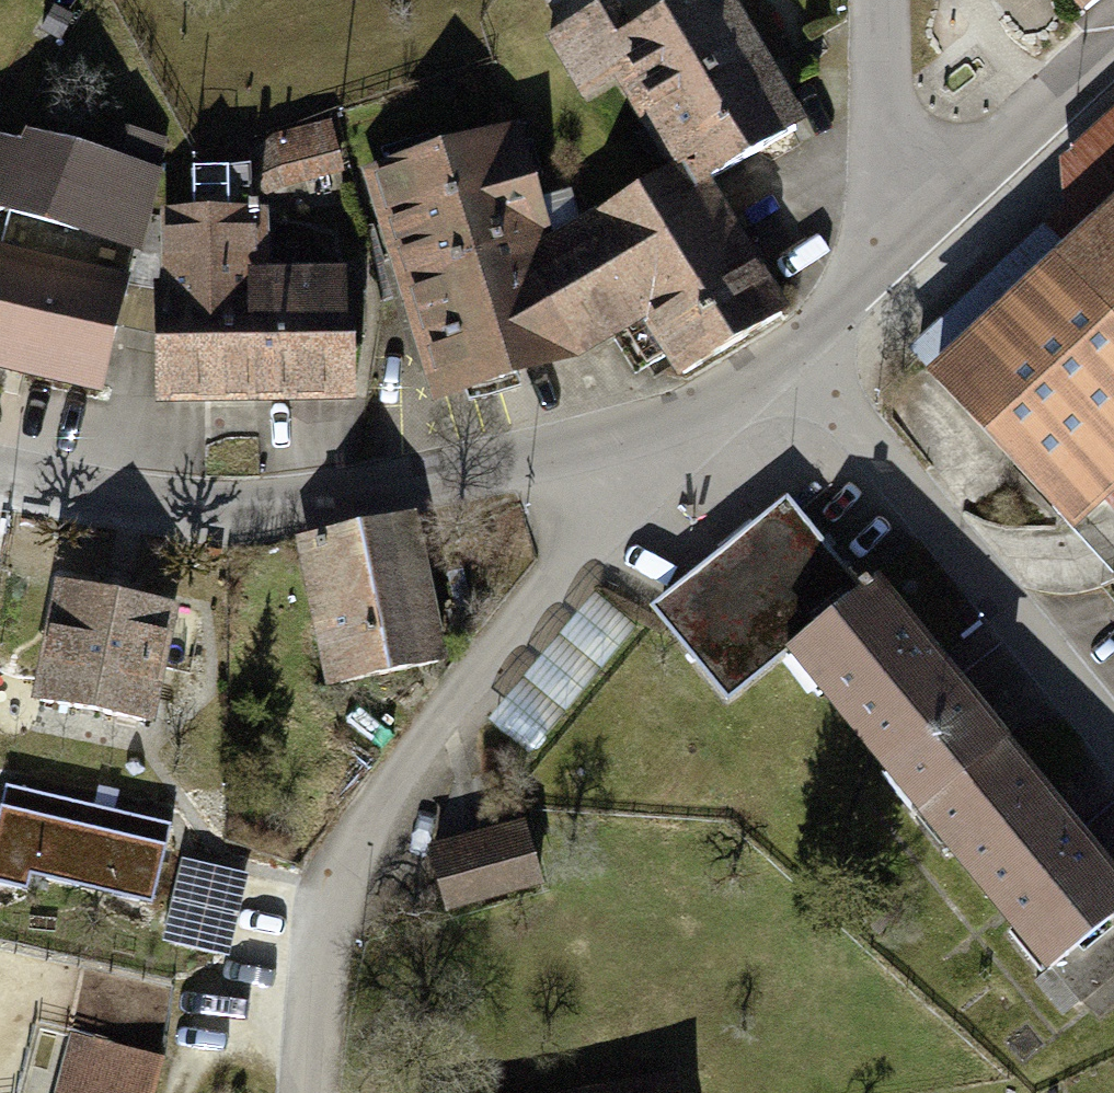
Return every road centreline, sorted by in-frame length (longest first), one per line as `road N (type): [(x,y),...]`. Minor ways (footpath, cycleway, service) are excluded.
road 1 (residential): [(309,1092),(322,925),(342,862),(388,791),(571,559),(797,355)]
road 2 (tertiary): [(0,472),(130,501),(243,507),(345,498),(703,406),(797,355)]
road 3 (residential): [(1113,742),(797,355)]
road 4 (tertiary): [(911,231),(1113,45)]
road 5 (residential): [(911,231),(889,0)]
road 6 (tertiary): [(797,355),(844,293),(911,231)]

